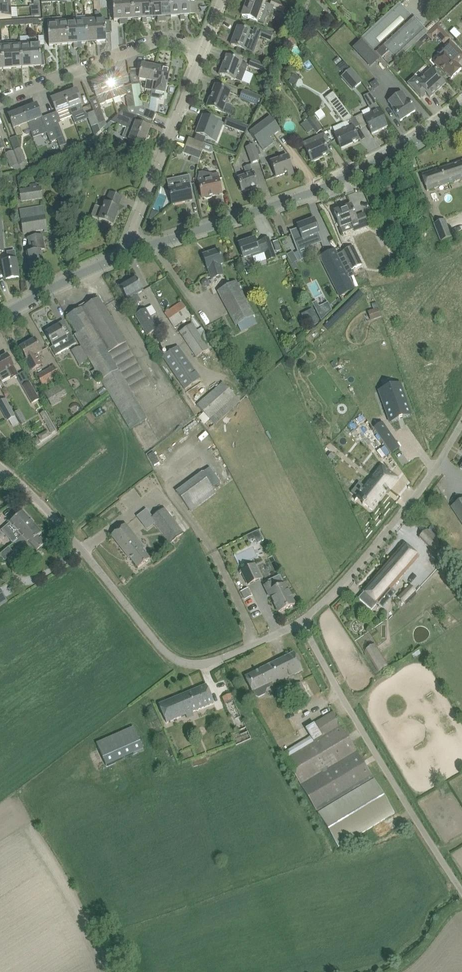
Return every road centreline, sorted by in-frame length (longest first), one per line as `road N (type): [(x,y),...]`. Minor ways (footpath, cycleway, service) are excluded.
road 1 (unclassified): [(301,622),(209,663),(175,659),(0,466)]
road 2 (tertiary): [(136,249),(344,178),(461,108)]
road 3 (unclassified): [(461,890),(301,622)]
road 4 (unclassified): [(301,622),(405,510),(461,423)]
road 5 (residential): [(0,101),(158,42),(200,52)]
road 6 (residential): [(136,249),(141,208),(200,52)]
road 7 (tertiary): [(0,317),(136,249)]

